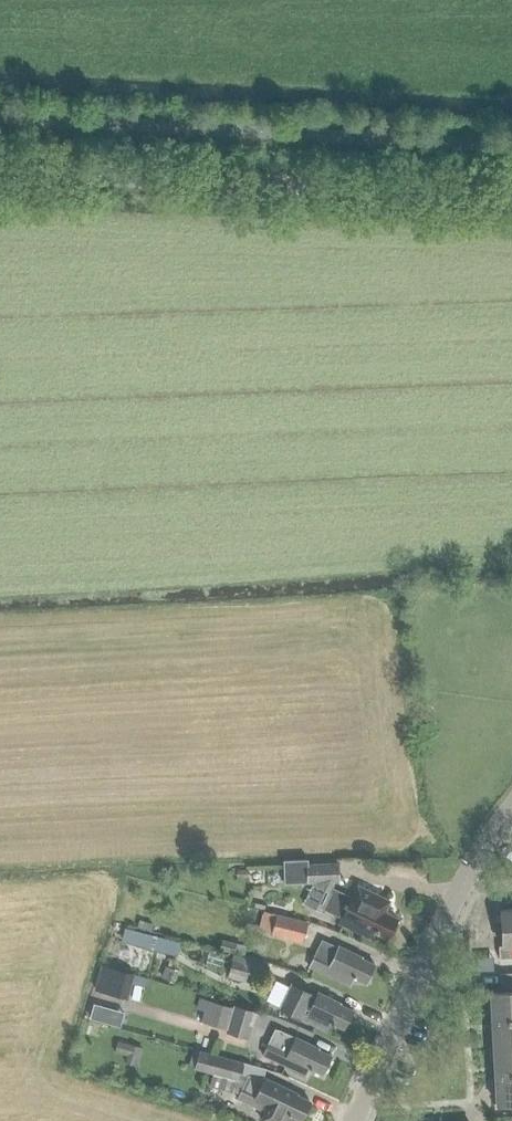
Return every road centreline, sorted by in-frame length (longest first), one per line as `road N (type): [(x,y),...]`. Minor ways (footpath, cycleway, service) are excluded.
road 1 (secondary): [(0,171),(511,196)]
road 2 (unclassified): [(511,808),(465,878),(355,1120)]

